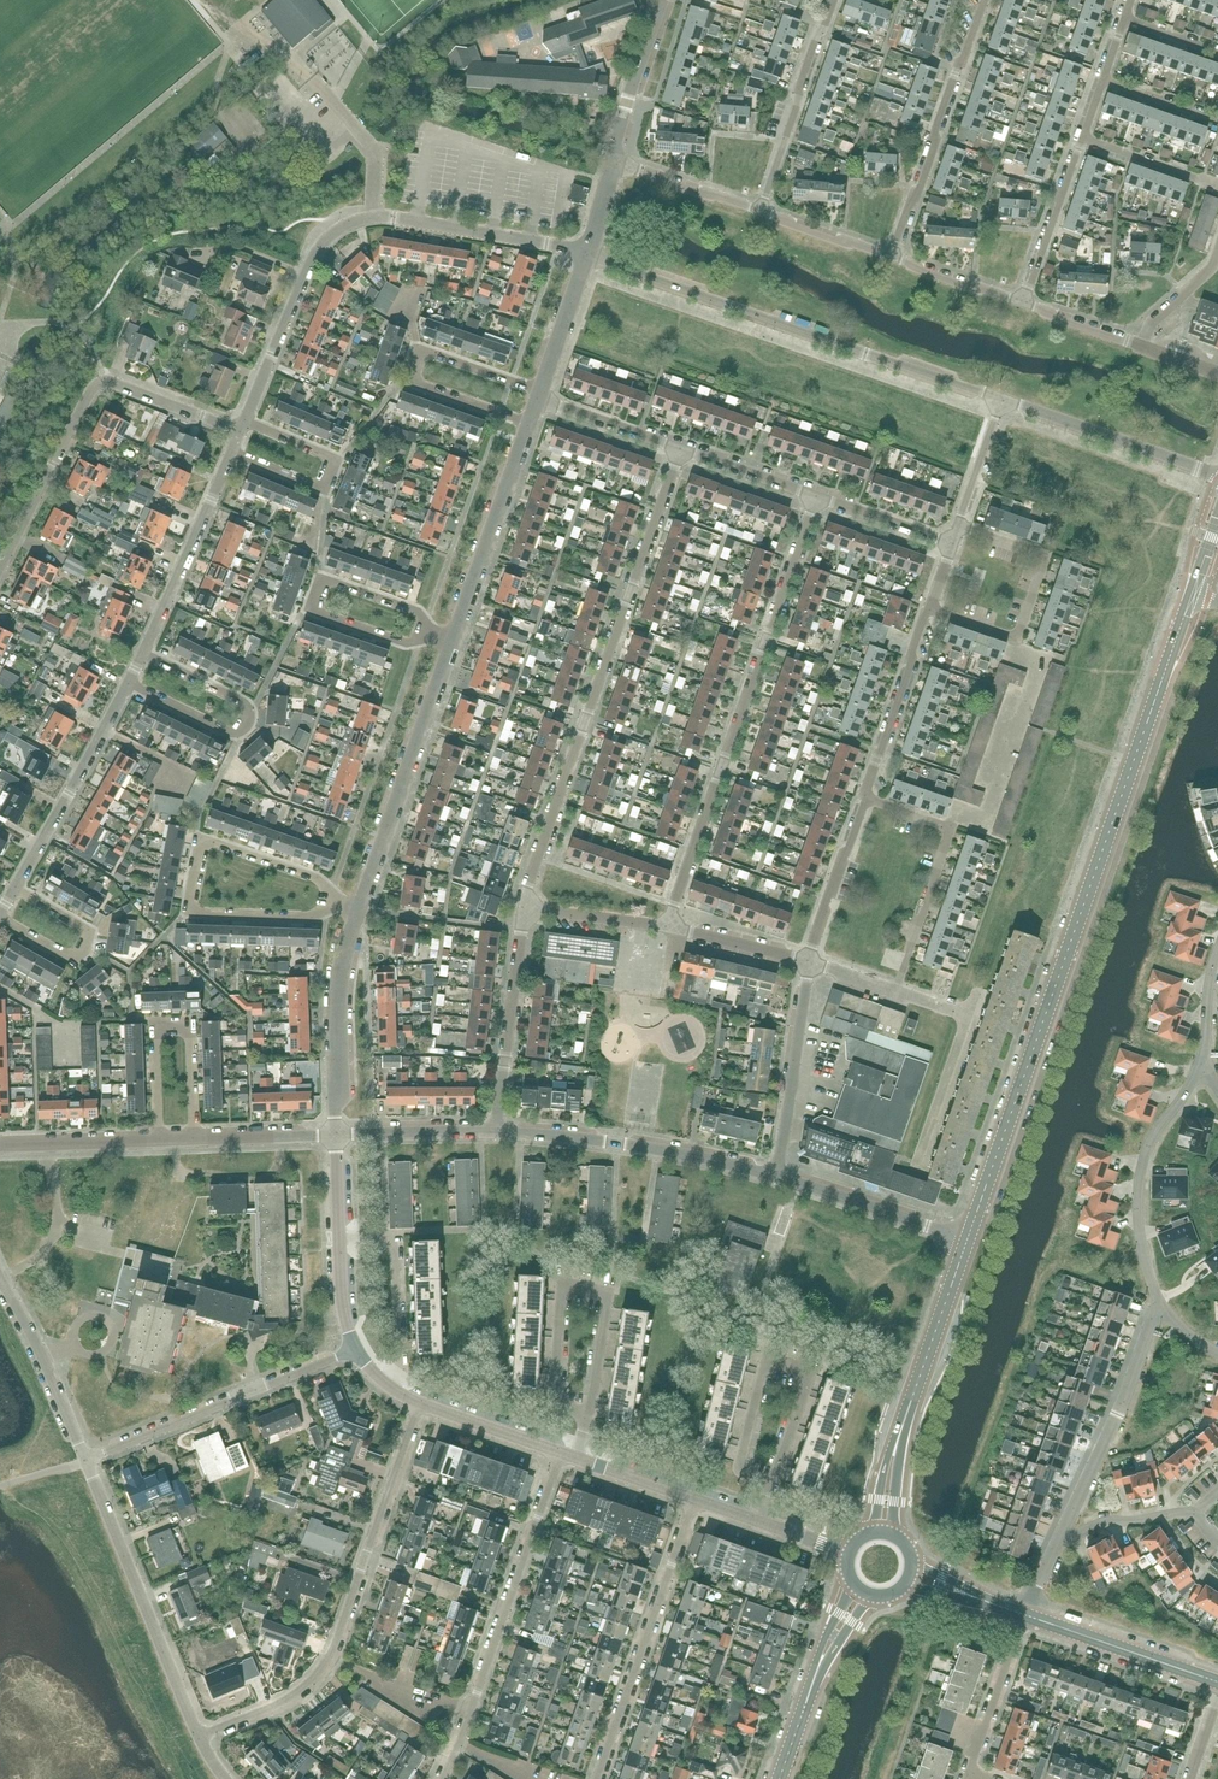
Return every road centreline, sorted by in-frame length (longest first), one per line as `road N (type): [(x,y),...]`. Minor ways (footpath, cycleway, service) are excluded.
road 1 (tertiary): [(968,1242),(1192,599)]
road 2 (residential): [(677,449),(520,909)]
road 3 (residential): [(589,256),(381,218),(345,227),(317,255),(245,419)]
road 4 (residential): [(670,926),(812,497)]
road 5 (residential): [(589,256),(1000,402)]
road 6 (residential): [(204,1737),(279,1703),(321,1671),(420,1404)]
road 7 (residential): [(239,433),(100,377),(0,560)]
road 8 (residential): [(562,1453),(443,1778)]
road 9 (residential): [(542,387),(415,341),(402,377),(529,424)]
road 10 (residential): [(204,1737),(89,1458)]
road 11 (residential): [(362,1353),(89,1458)]
road 12 (residential): [(600,1778),(689,1501)]
road 13 (residential): [(359,912),(450,642)]
road 14 (residential): [(775,1173),(498,1133)]
road 15 (residential): [(778,1484),(739,1470),(767,1361),(813,1373),(793,1443)]
road 16 (residential): [(891,258),(981,0)]
road 17 (residential): [(430,634),(421,609),(322,576),(309,609),(409,646)]
road 18 (residential): [(928,608),(1013,638),(1042,556),(957,526)]
road 19 (residential): [(193,1140),(189,1027),(152,1028),(156,1142)]
road 20 (residential): [(147,651),(247,707),(250,723),(229,730),(128,685)]
road 21 (residential): [(895,991),(946,841),(942,824),(863,798)]
road 22 (residential): [(1058,1543),(1159,1305)]
road 23 (residential): [(1201,1076),(1154,1142),(1139,1193),(1143,1259),(1159,1305)]
road 24 (residential): [(245,419),(338,461),(332,477),(325,489),(230,454)]
road 25 (residential): [(450,642),(529,424)]
road 26 (residential): [(1217,475),(1000,402)]
road 27 (residential): [(337,1136),(339,972),(359,912)]
road 28 (residential): [(128,685),(18,883)]
road 29 (residential): [(498,1133),(520,909)]
road 30 (residential): [(836,0),(762,211)]
road 31 (residential): [(775,1173),(809,961)]
road 32 (residential): [(230,454),(147,651)]
road 33 (residential): [(334,904),(311,917),(195,916),(198,847)]
road 34 (residential): [(342,1242),(399,1241),(402,1392)]
road 35 (residential): [(600,1422),(554,1387),(562,1291),(613,1296)]
road 36 (tertiary): [(1217,1682),(1023,1615)]
road 37 (residential): [(968,1242),(775,1173)]
road 38 (residential): [(863,798),(928,608)]
road 39 (residential): [(0,1278),(89,1458)]
road 40 (residential): [(18,883),(79,924),(90,938),(84,951),(66,956),(0,919)]
road 41 (tertiary): [(902,1426),(968,1242)]
road 42 (residential): [(1078,138),(1018,303)]
road 43 (residential): [(809,961),(863,798)]
road 44 (residential): [(613,162),(663,0)]
road 45 (residential): [(1023,1615),(967,1772)]
road 46 (residential): [(498,1133),(337,1136)]
road 47 (residential): [(198,847),(205,840),(320,881),(334,904)]
road 48 (residential): [(762,211),(613,162)]
road 49 (residential): [(156,1142),(0,1146)]
road 50 (residential): [(670,926),(520,909)]
road 51 (residential): [(562,1453),(420,1404)]
road 52 (residential): [(677,449),(537,399)]
road 53 (residential): [(1078,138),(1217,185)]
road 54 (residential): [(949,546),(812,497)]
road 55 (residential): [(337,1136),(193,1140)]
road 56 (residential): [(809,961),(670,926)]
road 57 (residential): [(812,497),(677,449)]
road 58 (residential): [(1058,1543),(1092,1528),(1195,1513)]
road 59 (residential): [(542,387),(589,256)]
road 60 (residential): [(891,258),(762,211)]
road 61 (residential): [(1018,303),(891,258)]
road 62 (residential): [(957,526),(1000,402)]
road 63 (residential): [(1141,347),(1018,303)]
road 64 (residential): [(613,1296),(600,1422)]
road 65 (residential): [(1217,119),(1099,78)]
road 66 (tertiary): [(1023,1615),(911,1561)]
road 67 (residential): [(1141,347),(1217,249)]
road 68 (tertiary): [(903,1587),(1023,1615)]

